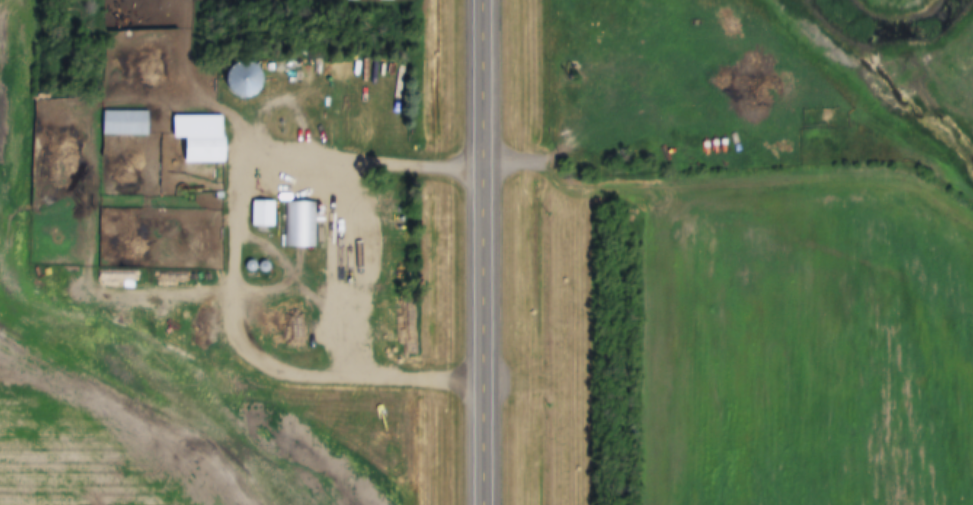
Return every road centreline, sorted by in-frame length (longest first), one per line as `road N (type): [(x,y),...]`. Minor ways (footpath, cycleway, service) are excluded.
road 1 (primary): [(480,504),(476,387),(498,170),(498,0)]
road 2 (track): [(498,170),(544,159),(569,184),(899,185),(972,226)]

